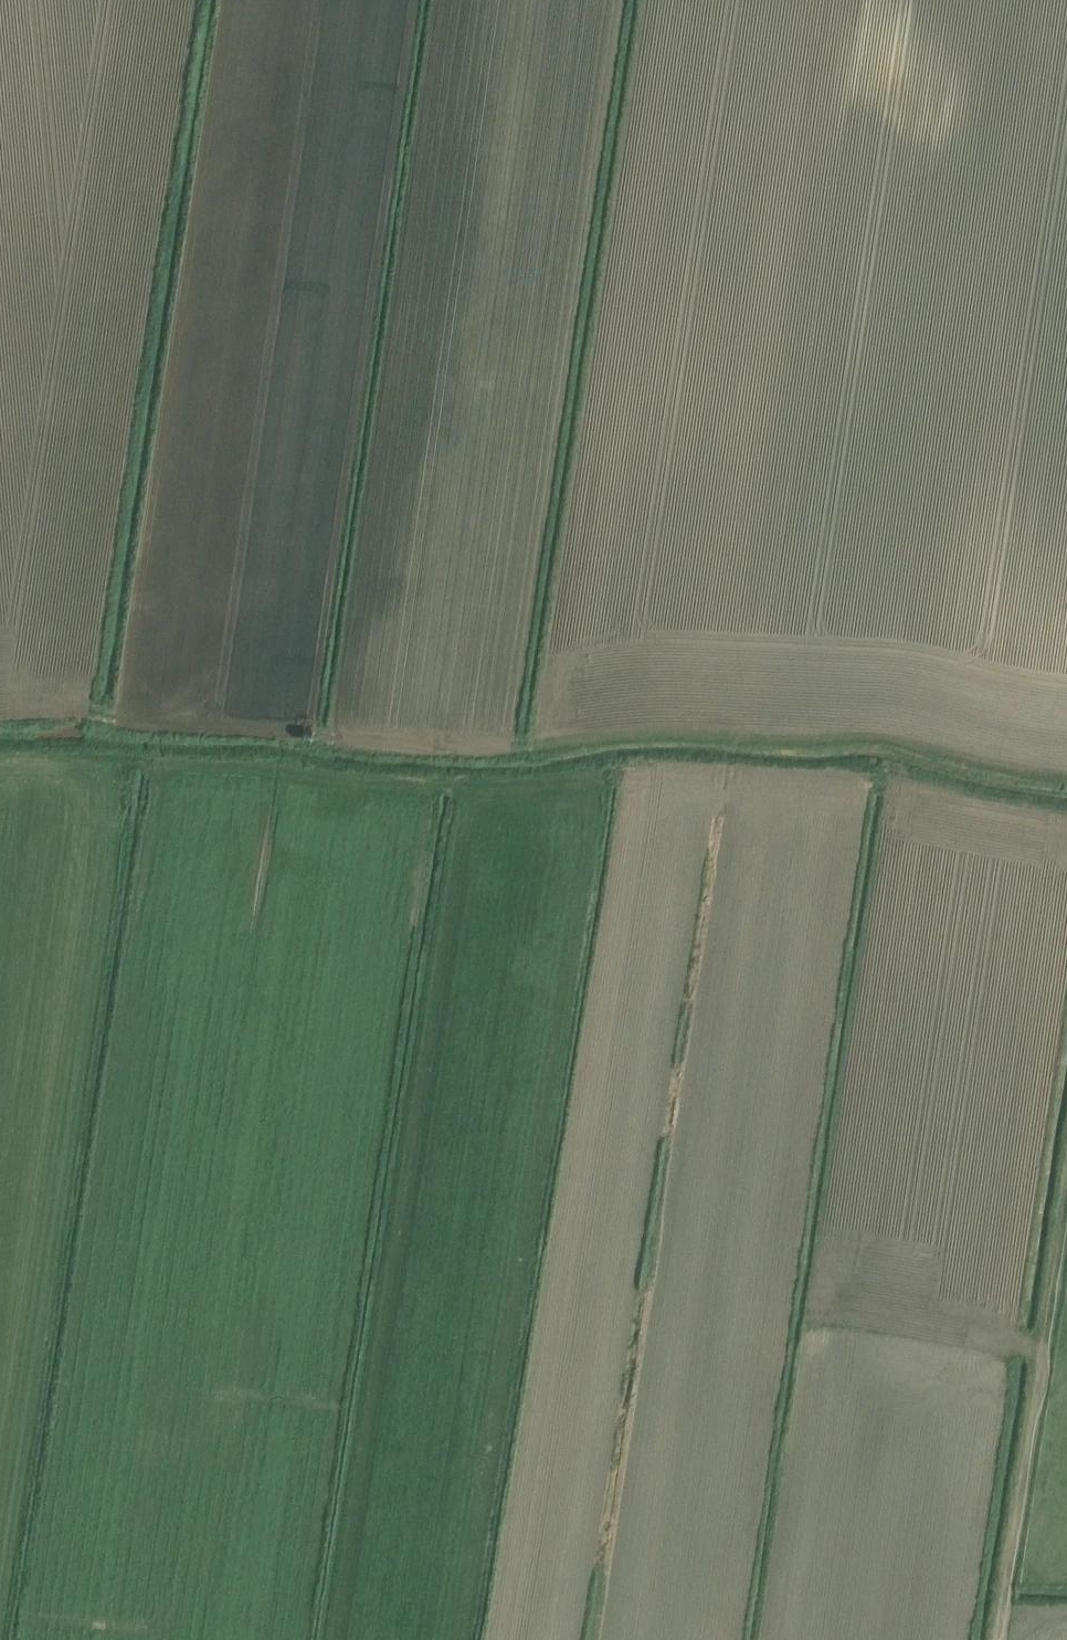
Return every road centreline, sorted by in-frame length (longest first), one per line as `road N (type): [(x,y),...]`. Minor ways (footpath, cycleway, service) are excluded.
road 1 (track): [(1002,1639),(1066,1230)]

